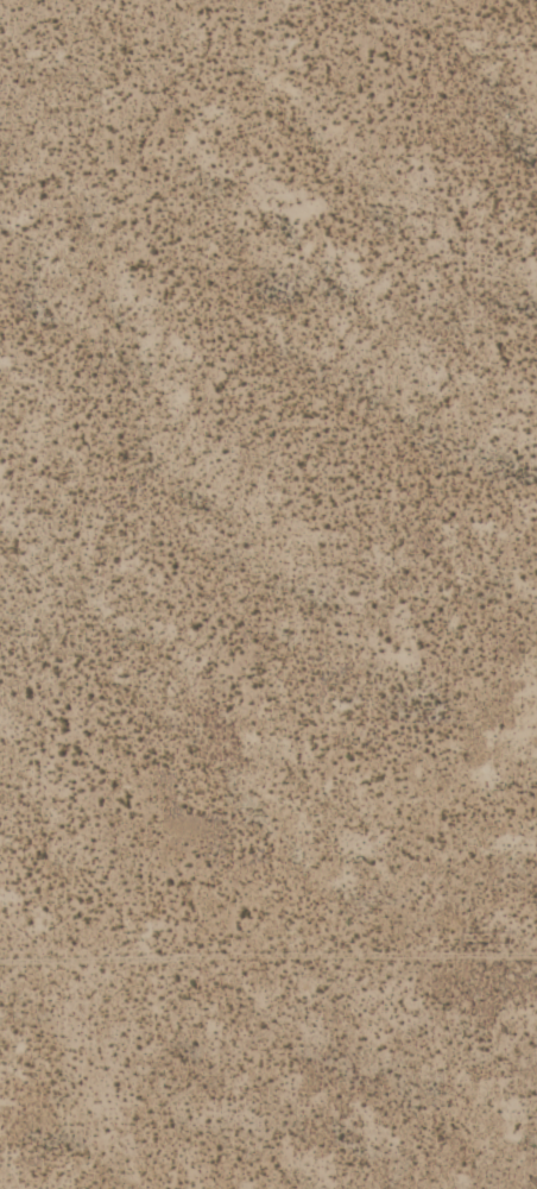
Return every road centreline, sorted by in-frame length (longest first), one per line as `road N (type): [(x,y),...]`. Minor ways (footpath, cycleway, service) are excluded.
road 1 (track): [(536,955),(0,956)]

